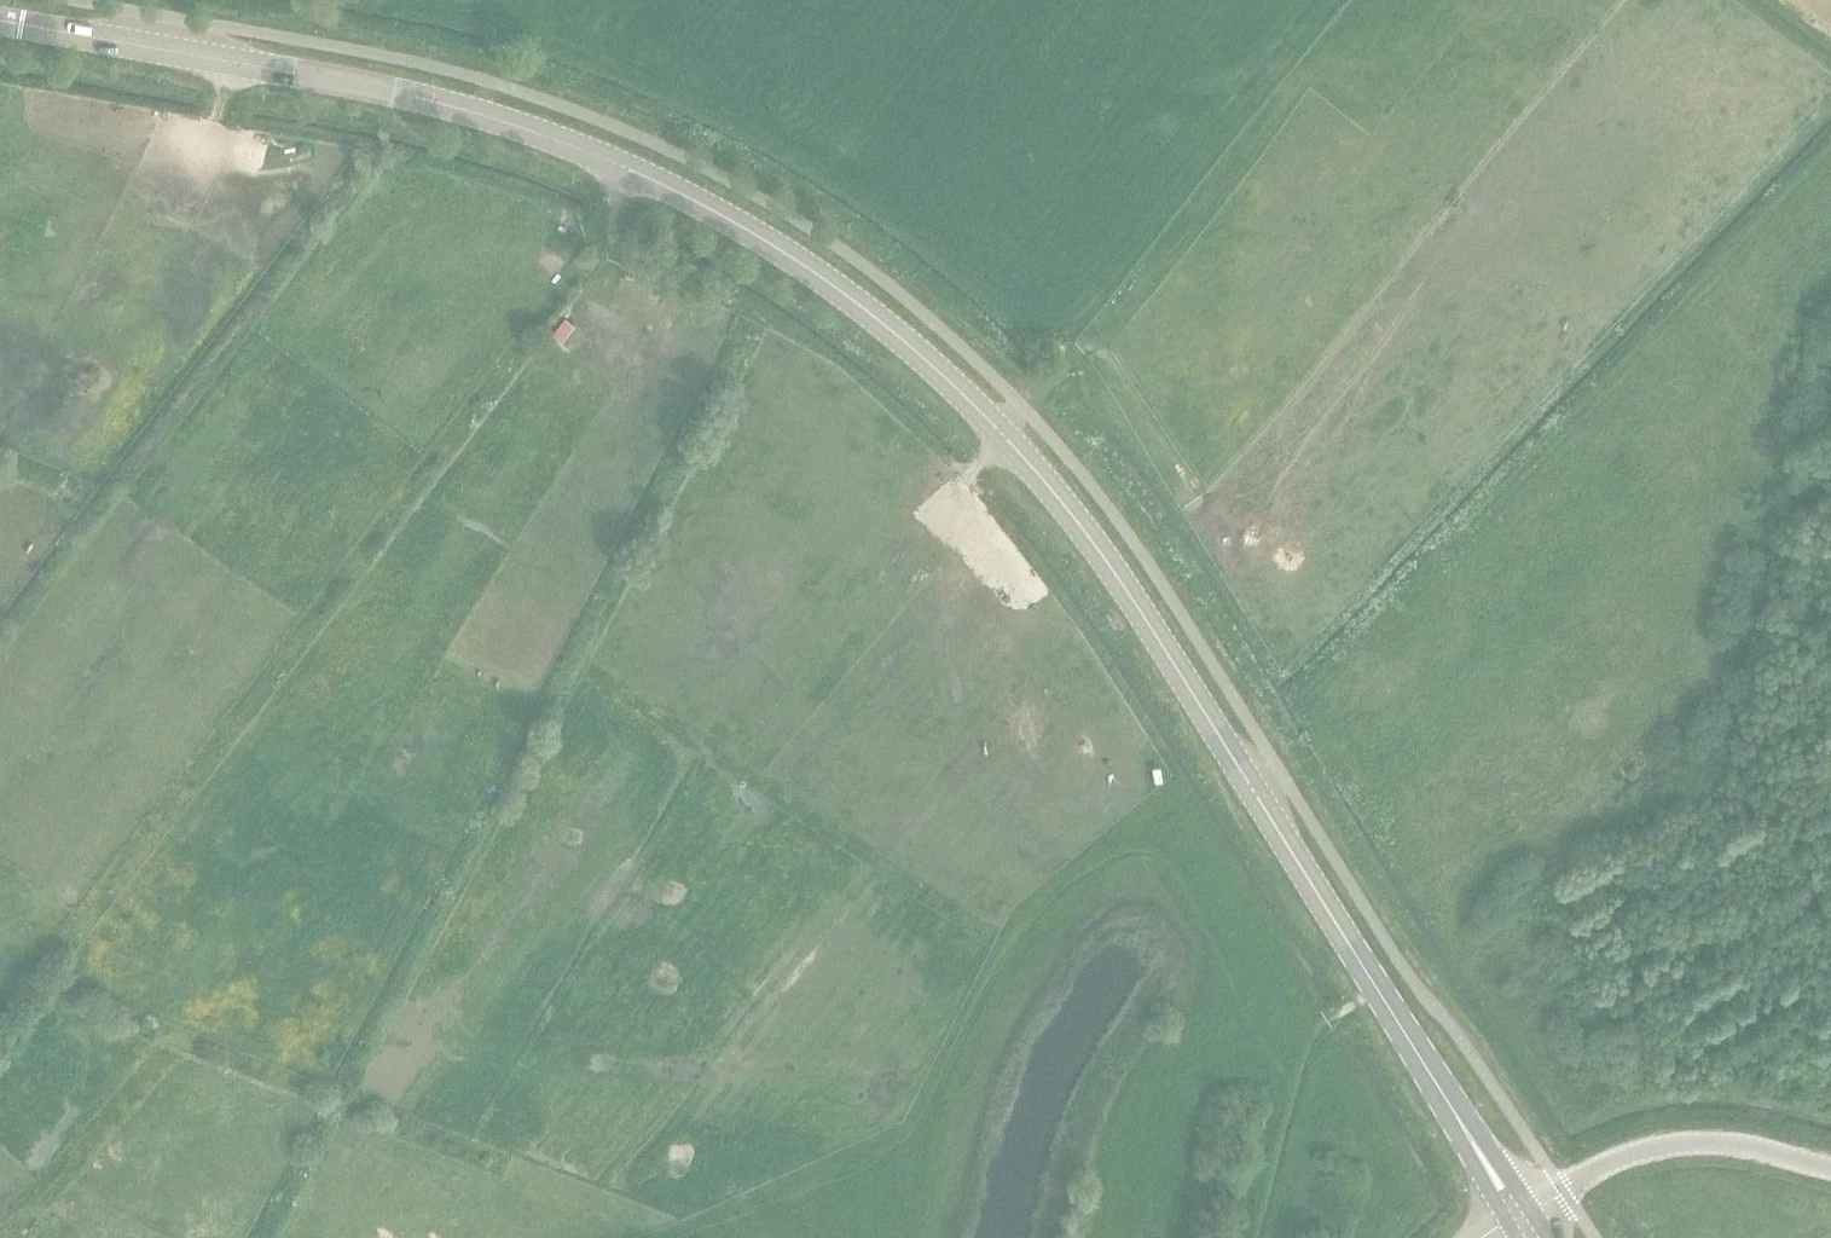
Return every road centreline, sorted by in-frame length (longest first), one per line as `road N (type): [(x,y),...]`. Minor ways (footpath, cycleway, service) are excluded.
road 1 (tertiary): [(1517,1216),(1104,558),(992,424),(888,327),(785,252),(667,183),(519,124),(338,80),(0,18)]
road 2 (unclassified): [(1517,1216),(1617,1158),(1682,1143),(1750,1147),(1830,1167)]

